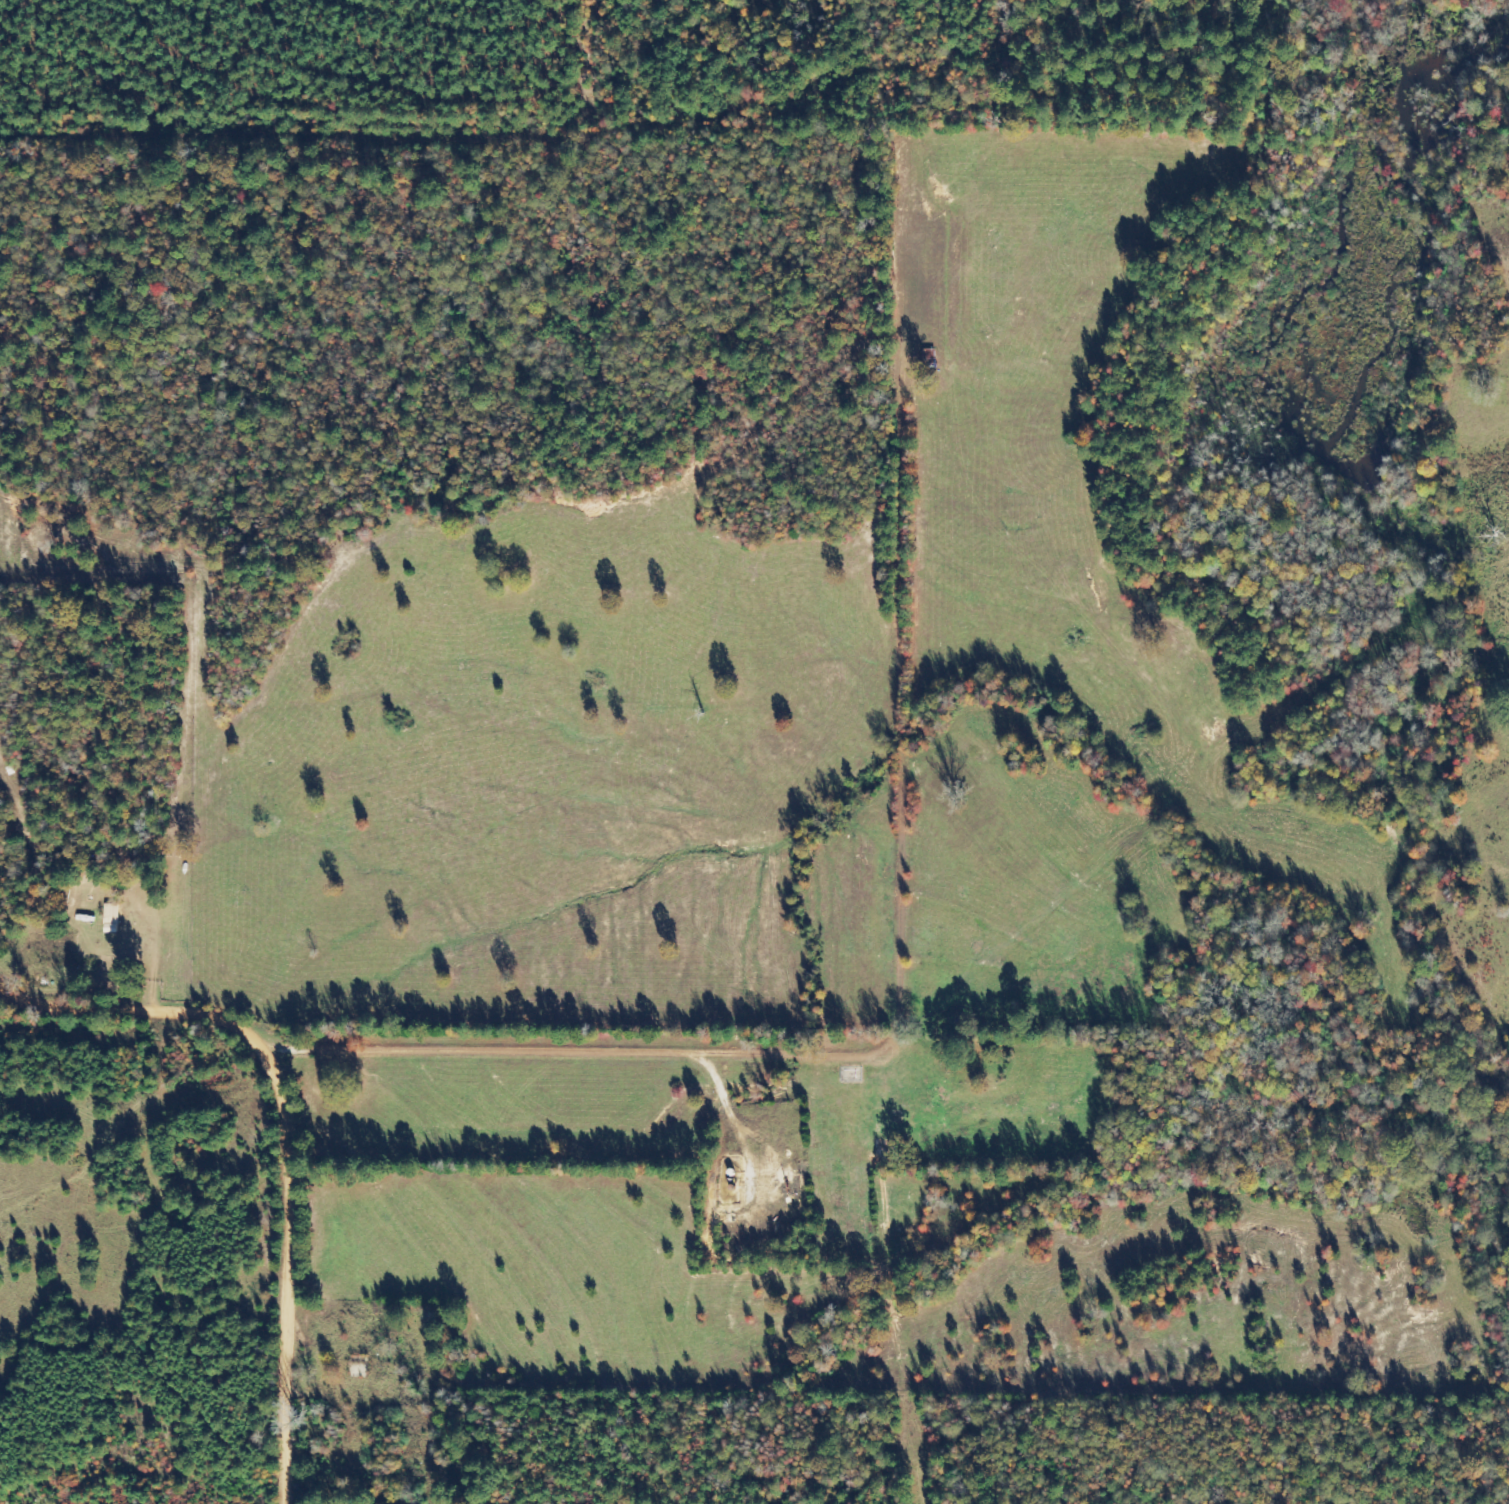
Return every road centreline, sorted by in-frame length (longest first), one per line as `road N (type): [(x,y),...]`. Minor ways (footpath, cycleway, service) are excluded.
road 1 (residential): [(294,1503),(291,1099),(271,1054),(224,1013),(60,1006),(0,982)]

